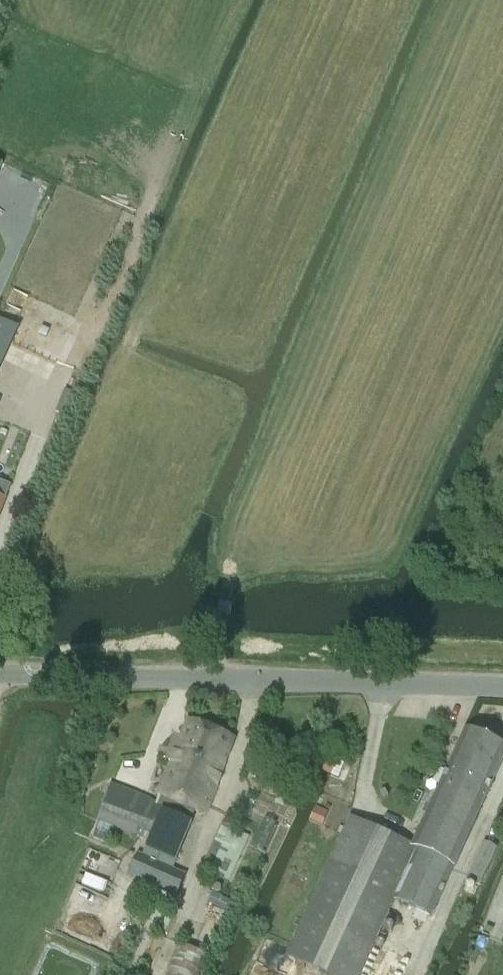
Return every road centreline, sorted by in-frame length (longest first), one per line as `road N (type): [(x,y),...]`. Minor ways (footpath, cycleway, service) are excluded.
road 1 (tertiary): [(0,669),(502,683)]
road 2 (track): [(155,974),(177,928),(234,937),(346,677)]

